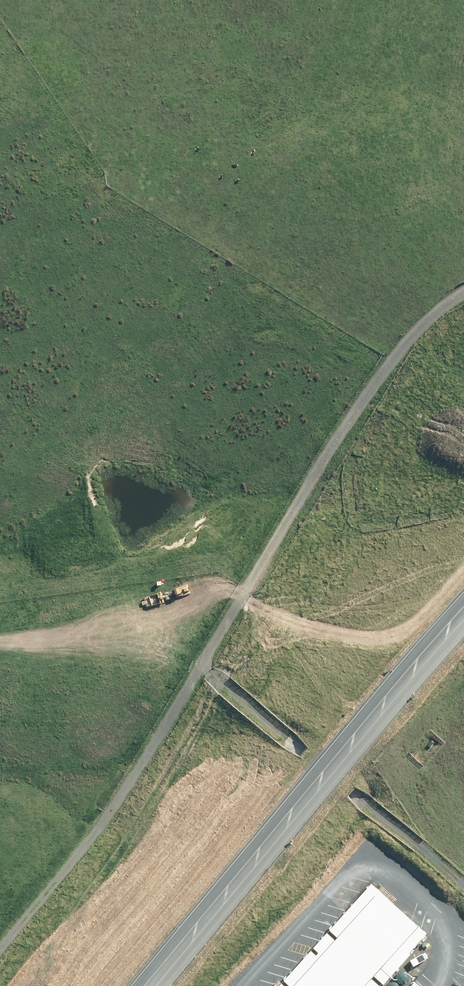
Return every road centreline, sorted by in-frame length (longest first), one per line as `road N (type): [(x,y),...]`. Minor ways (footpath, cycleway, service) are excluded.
road 1 (track): [(0,740),(133,651),(172,644),(200,659),(393,343),(463,290)]
road 2 (trunk): [(106,985),(463,572)]
road 3 (unclassified): [(140,985),(463,610)]
road 4 (trunk): [(368,714),(146,985)]
road 5 (trunk): [(368,714),(274,854),(165,985)]
road 6 (track): [(200,659),(396,822)]
road 7 (trunk): [(463,610),(368,714)]

